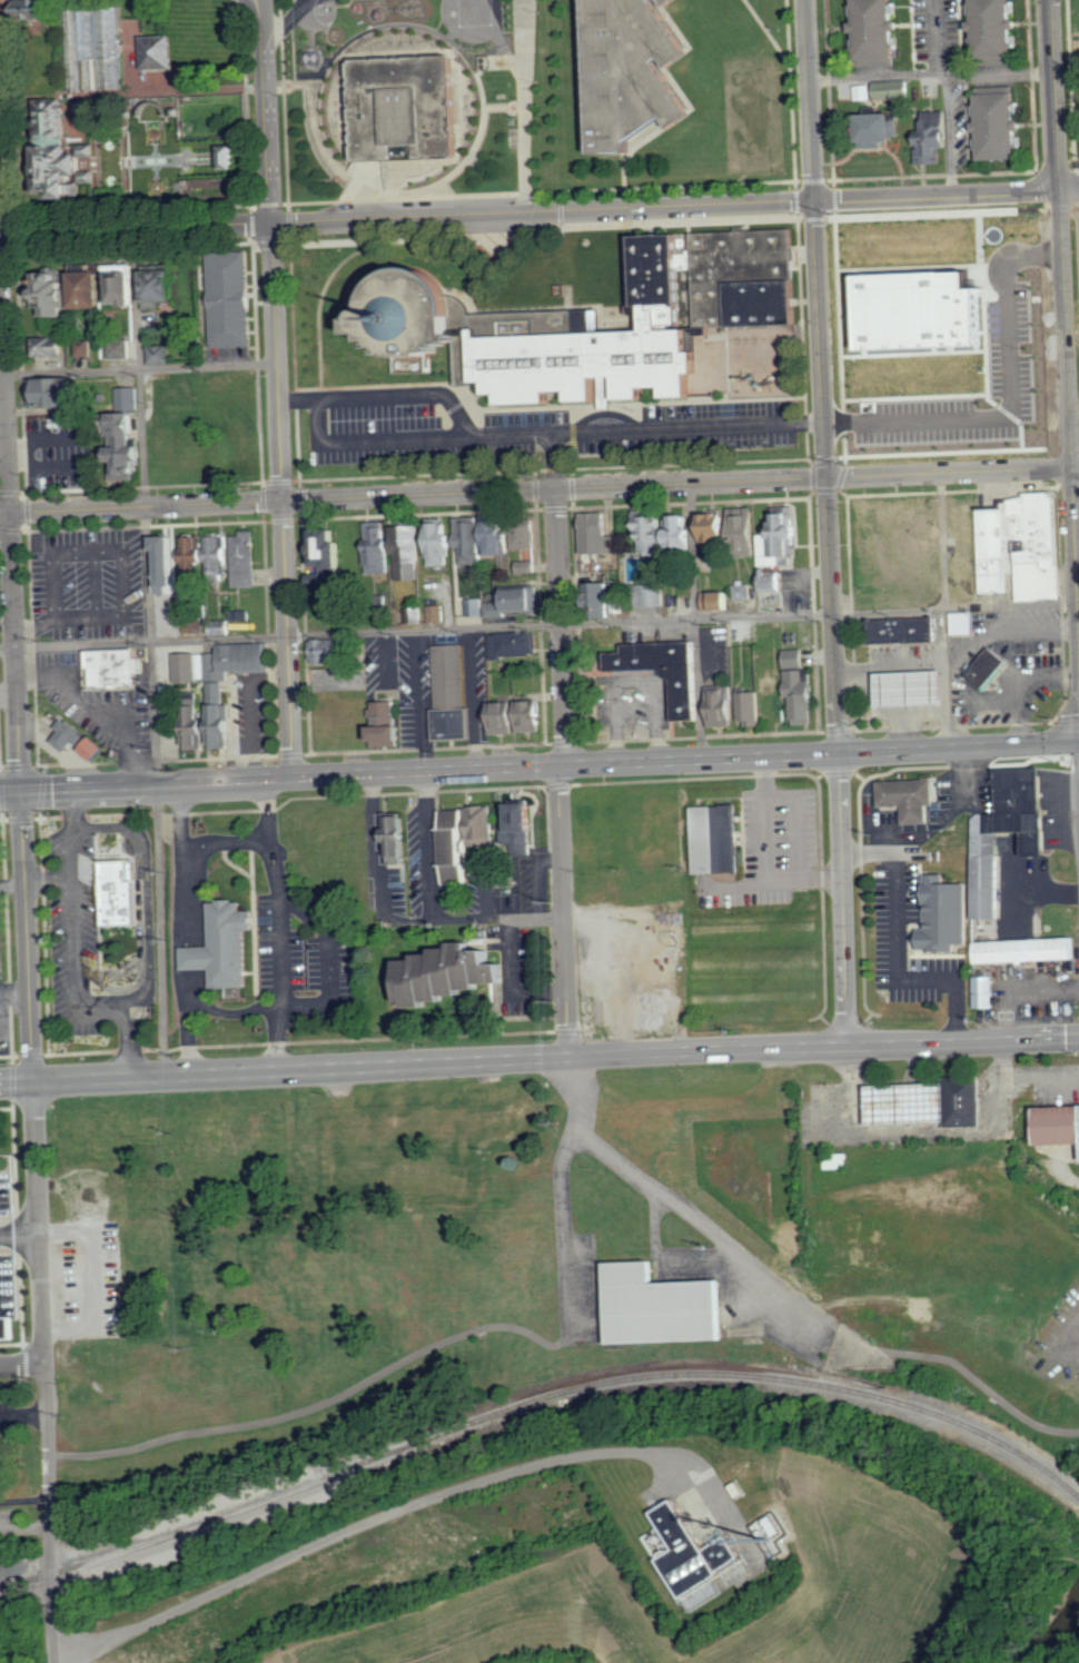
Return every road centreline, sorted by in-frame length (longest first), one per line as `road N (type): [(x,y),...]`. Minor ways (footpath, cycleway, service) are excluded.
road 1 (residential): [(1071,466),(9,514)]
road 2 (tertiary): [(813,200),(0,237)]
road 3 (residential): [(50,1455),(21,790)]
road 4 (primary): [(0,1085),(570,1057)]
road 5 (primary): [(564,764),(0,791)]
road 6 (residential): [(291,778),(271,222)]
road 7 (tertiary): [(839,754),(813,200)]
road 8 (primary): [(570,1057),(1078,1038)]
road 9 (residential): [(21,790),(0,305)]
road 10 (tertiary): [(1059,192),(1078,658)]
road 11 (residential): [(848,1047),(839,754)]
road 12 (residential): [(570,1057),(564,764)]
road 13 (primary): [(839,754),(564,764)]
road 14 (residential): [(564,764),(557,489)]
road 15 (tertiary): [(1059,192),(813,200)]
road 16 (primary): [(1078,743),(839,754)]
road 17 (residential): [(254,0),(263,20),(271,222)]
road 18 (residential): [(55,1662),(50,1455)]
road 19 (tertiary): [(813,200),(805,0)]
road 20 (tertiary): [(1049,0),(1059,192)]

